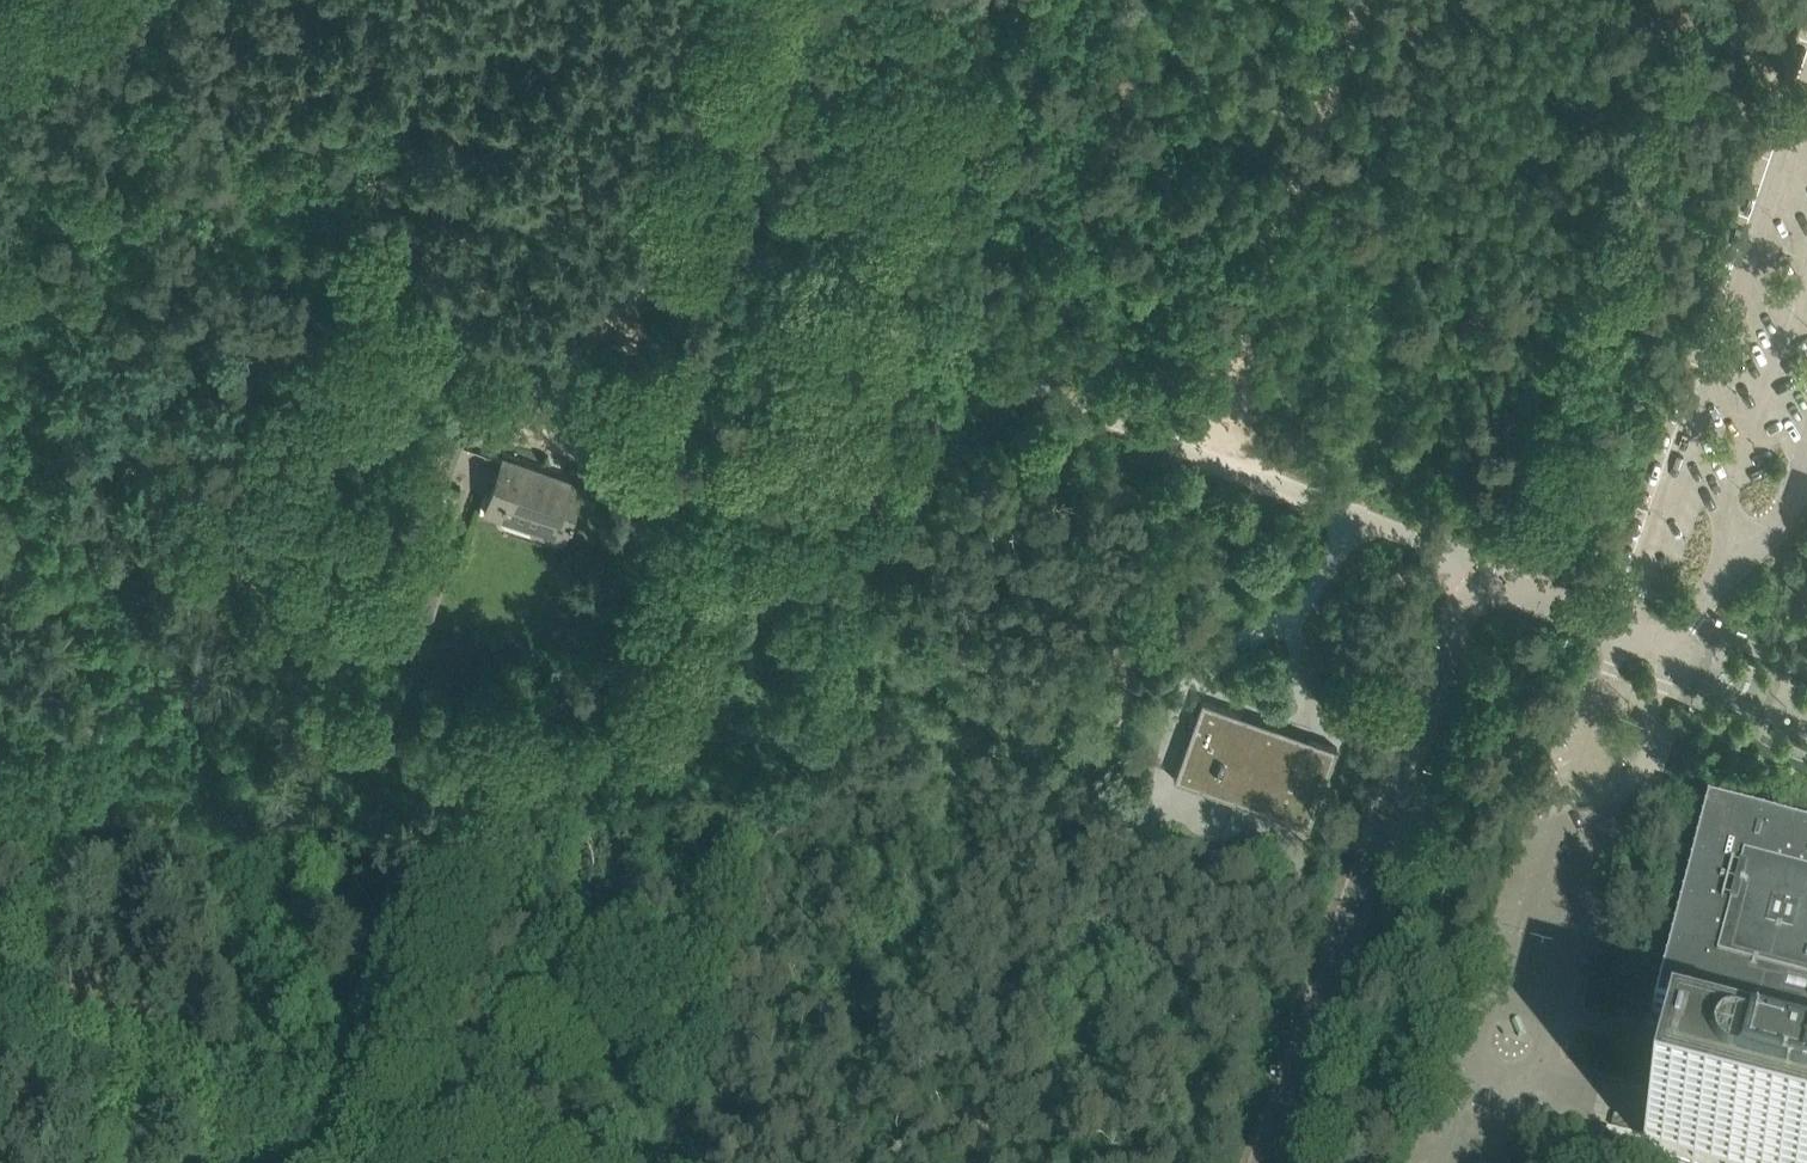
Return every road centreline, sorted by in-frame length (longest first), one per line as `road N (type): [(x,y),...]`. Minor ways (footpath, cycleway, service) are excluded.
road 1 (unclassified): [(1484,581),(1470,558),(666,247)]
road 2 (unclassified): [(1268,1162),(1444,658),(1465,602),(1484,581)]
road 3 (unclassified): [(1719,674),(1626,626),(1505,579),(1484,581)]

